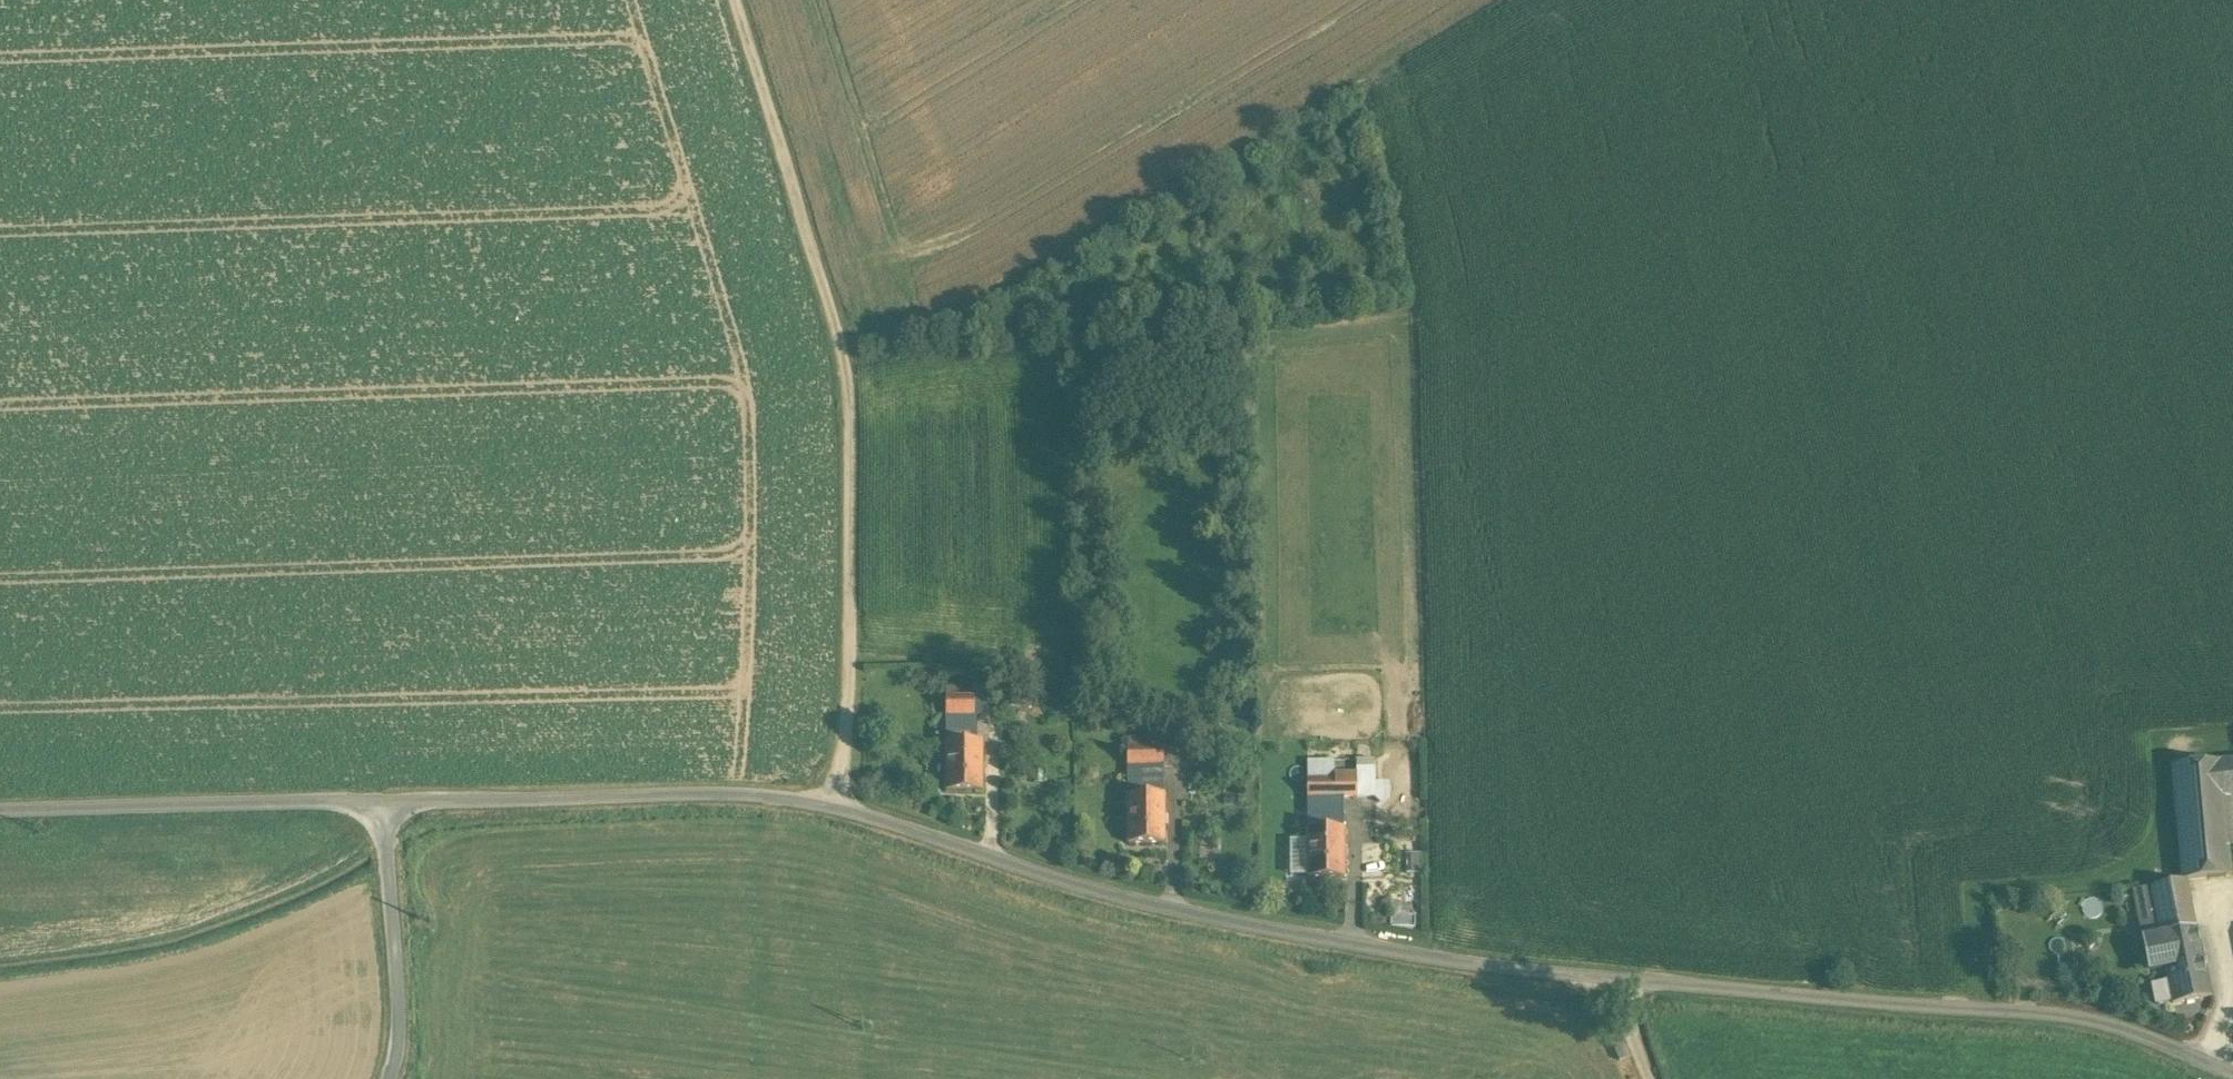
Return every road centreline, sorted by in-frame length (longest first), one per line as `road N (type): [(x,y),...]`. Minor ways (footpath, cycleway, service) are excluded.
road 1 (unclassified): [(0,807),(801,793),(1177,909),(1438,957),(2110,1028),(2232,1074)]
road 2 (track): [(744,0),(853,359),(856,732),(839,803)]
road 3 (track): [(386,802),(400,1078)]

